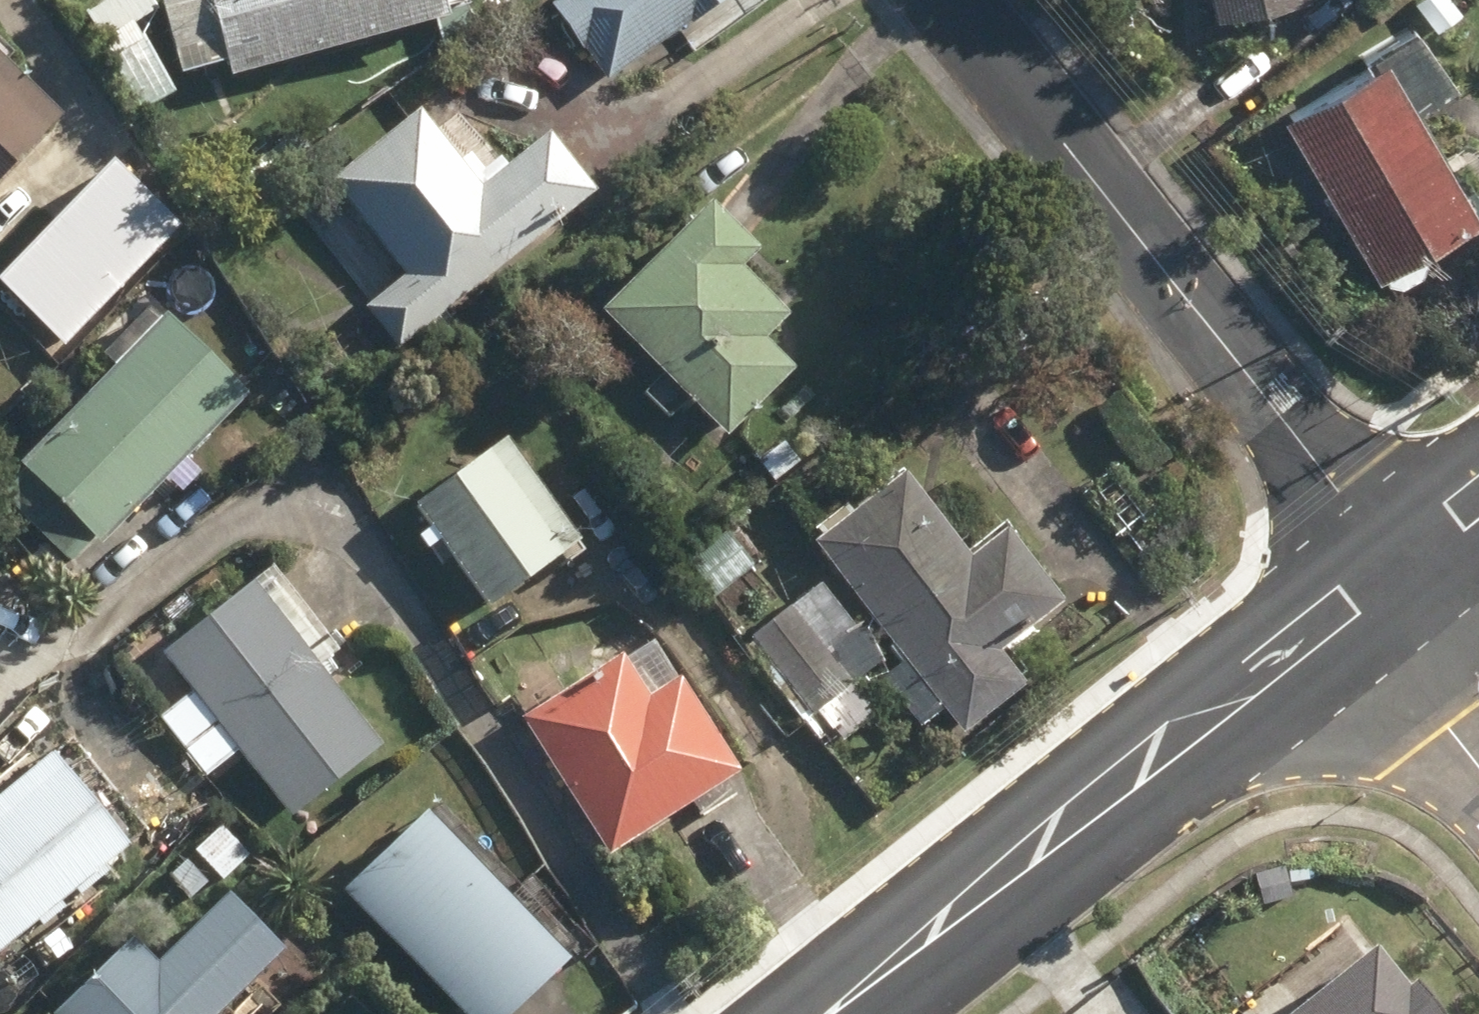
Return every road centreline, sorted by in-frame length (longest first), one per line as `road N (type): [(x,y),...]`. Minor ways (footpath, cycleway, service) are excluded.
road 1 (tertiary): [(826,1013),(1381,554)]
road 2 (residential): [(1381,554),(954,0)]
road 3 (residential): [(1478,669),(1381,554)]
road 4 (tertiary): [(1381,554),(1478,476)]

